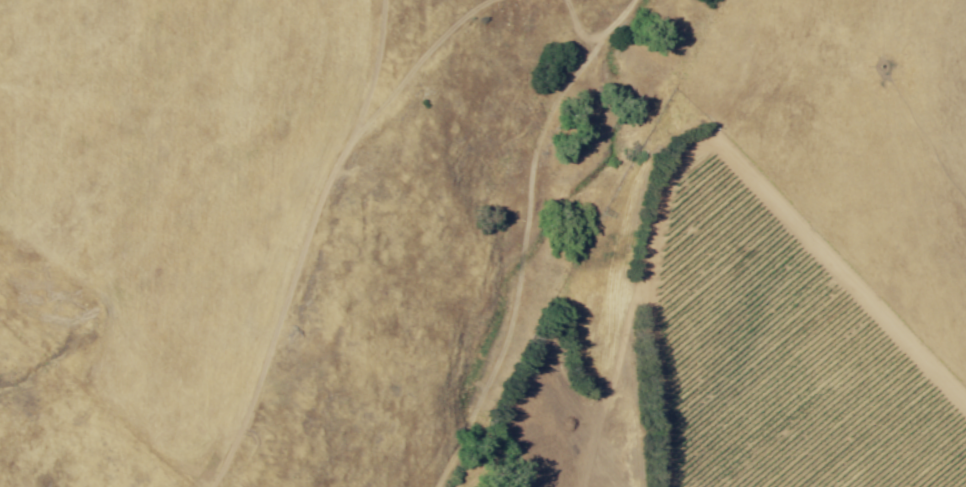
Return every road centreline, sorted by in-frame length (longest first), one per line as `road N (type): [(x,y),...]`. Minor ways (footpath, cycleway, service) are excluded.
road 1 (track): [(965,413),(727,130),(643,197),(638,351),(675,441),(671,486)]

